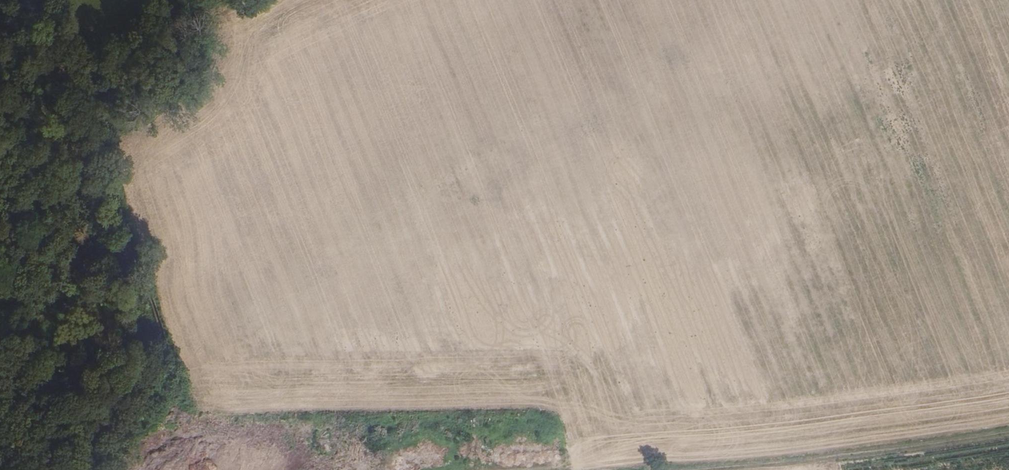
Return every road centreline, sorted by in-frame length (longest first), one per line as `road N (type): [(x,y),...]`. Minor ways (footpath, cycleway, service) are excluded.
road 1 (track): [(672,469),(1008,429)]

